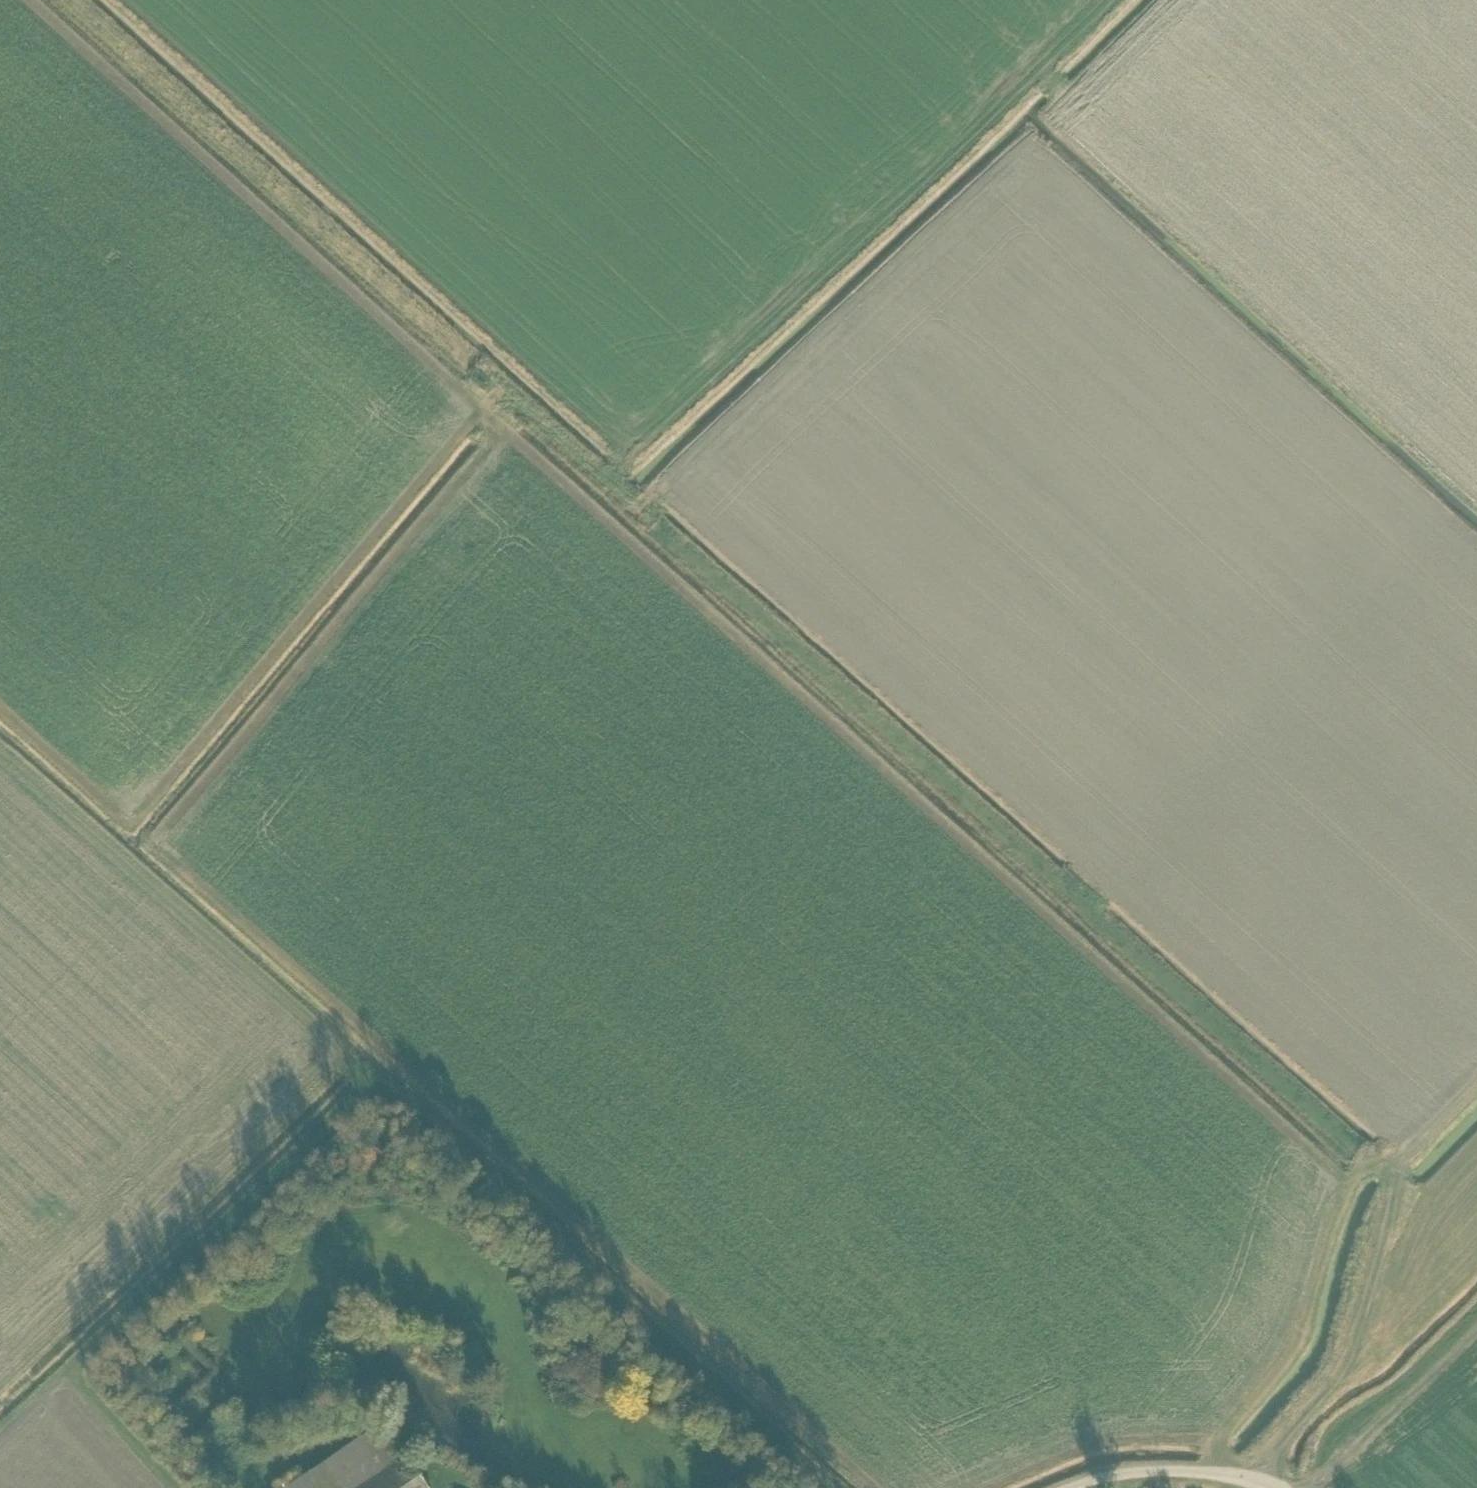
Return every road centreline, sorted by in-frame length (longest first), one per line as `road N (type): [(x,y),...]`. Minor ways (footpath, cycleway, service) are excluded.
road 1 (track): [(1248,1487),(1347,1370),(1397,1168),(1476,1092)]
road 2 (unclassified): [(1071,1487),(1139,1473),(1252,1480)]

